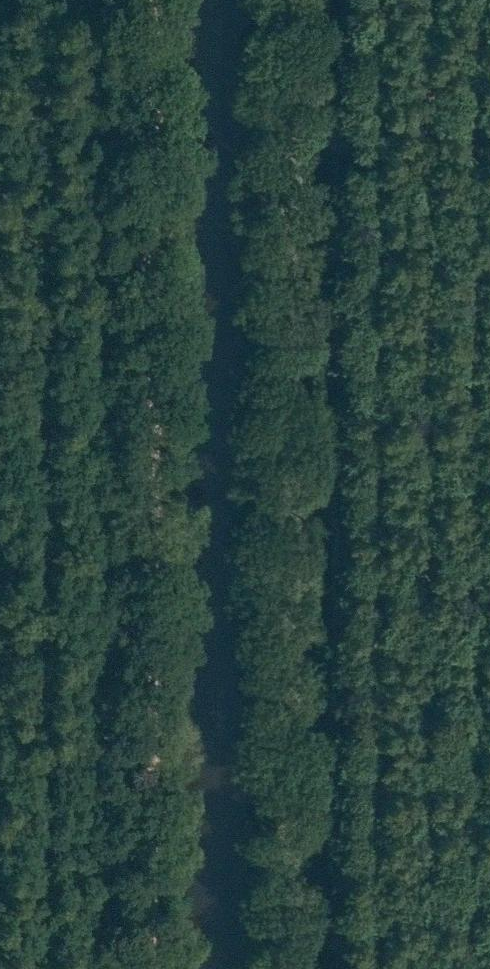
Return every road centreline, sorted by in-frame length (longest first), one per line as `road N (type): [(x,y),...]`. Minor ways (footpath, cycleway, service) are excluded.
road 1 (track): [(155,0),(150,968)]
road 2 (unclassified): [(291,968),(295,0)]

